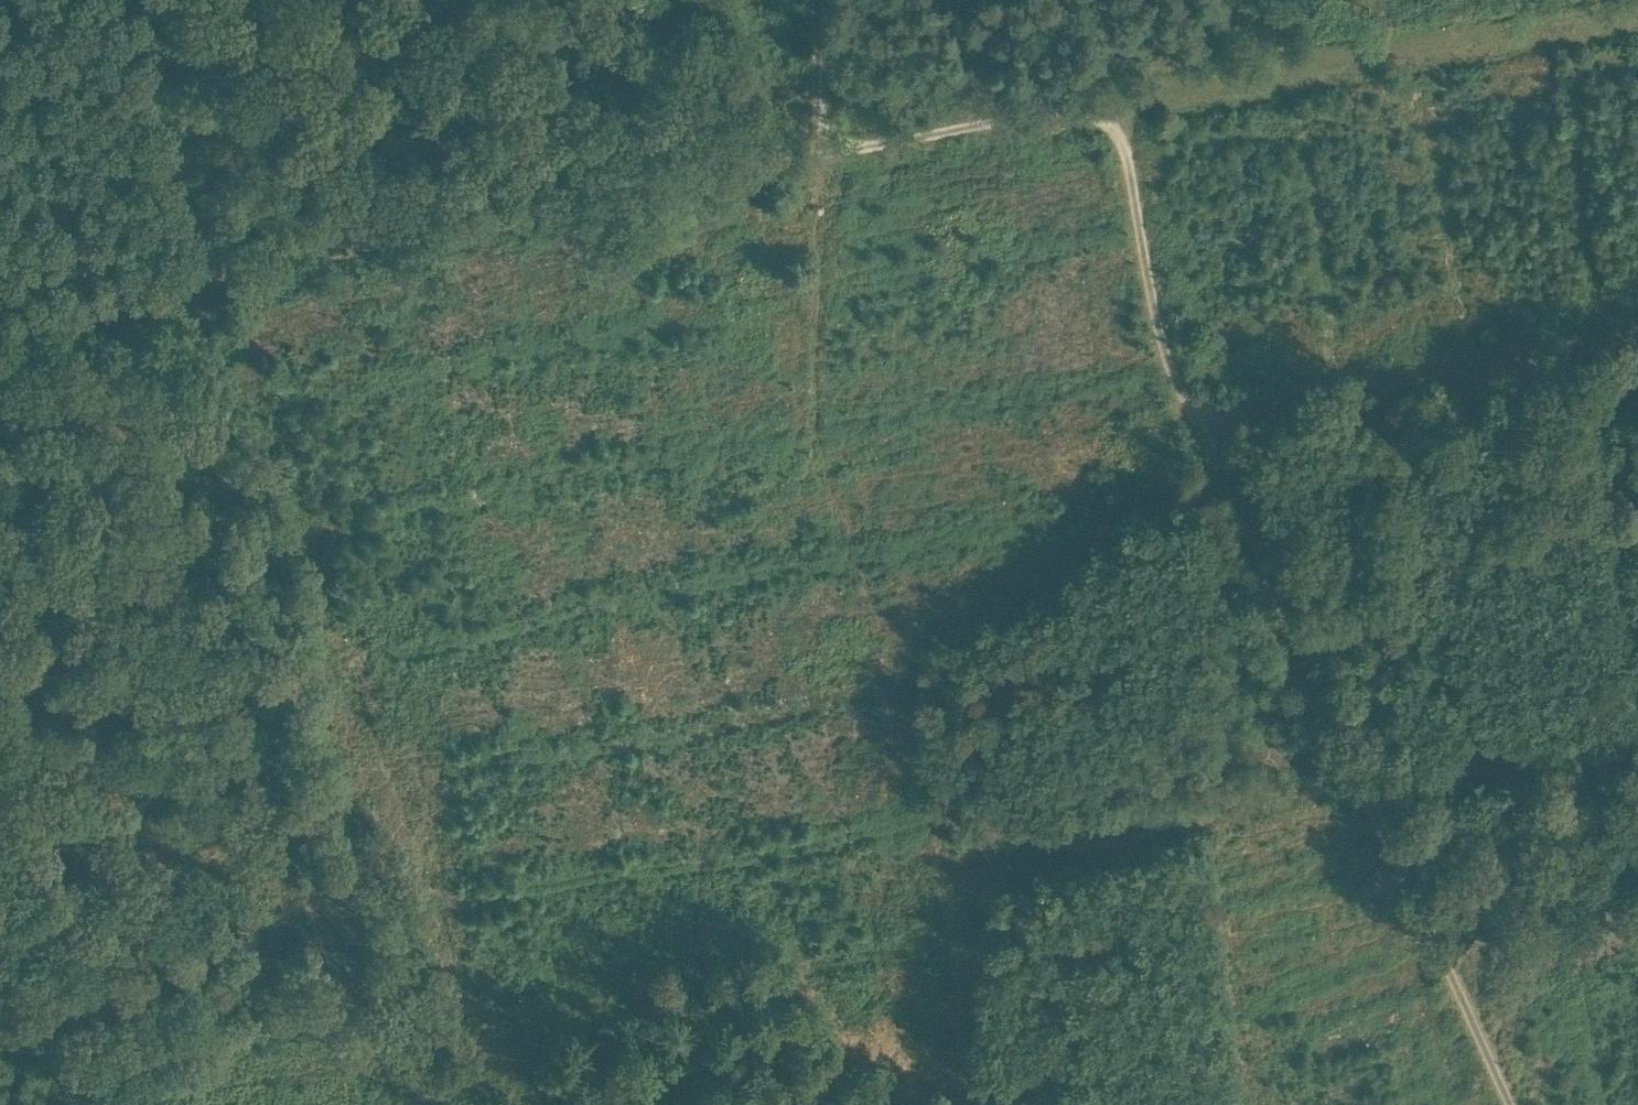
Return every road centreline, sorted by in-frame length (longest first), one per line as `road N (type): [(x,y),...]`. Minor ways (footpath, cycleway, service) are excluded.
road 1 (track): [(1516,1104),(1179,370),(1120,136),(1105,117),(1064,107),(822,146),(391,237),(0,333)]
road 2 (track): [(822,146),(821,0)]

